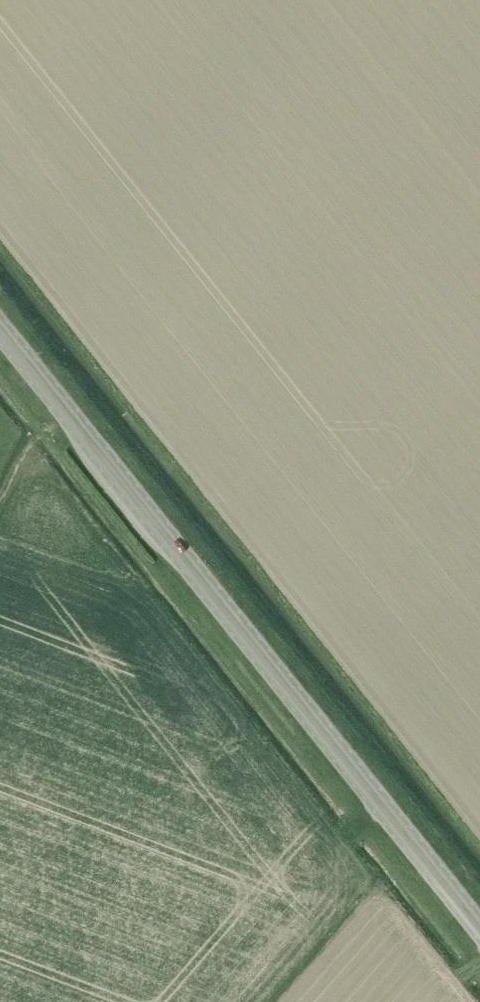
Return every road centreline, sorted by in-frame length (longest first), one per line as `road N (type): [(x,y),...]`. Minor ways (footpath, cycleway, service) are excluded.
road 1 (primary): [(479,928),(0,328)]

